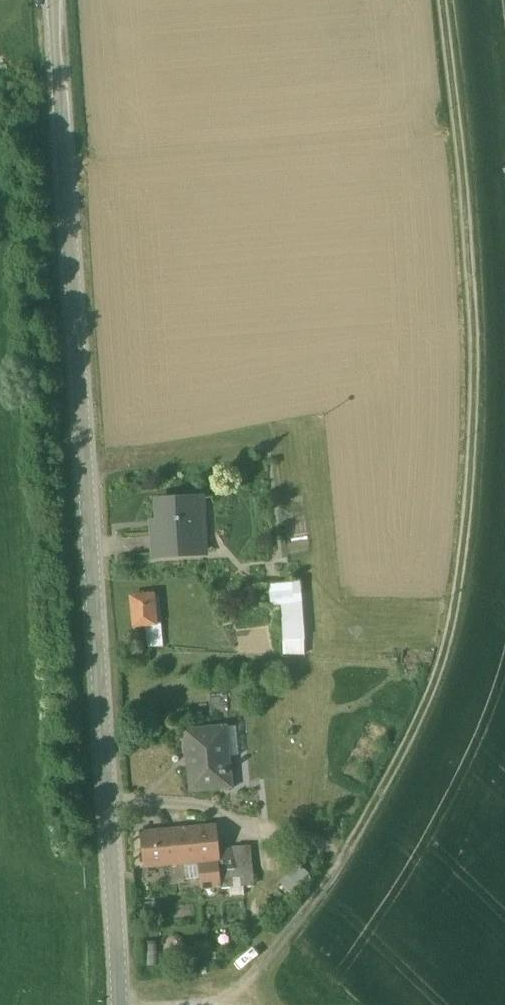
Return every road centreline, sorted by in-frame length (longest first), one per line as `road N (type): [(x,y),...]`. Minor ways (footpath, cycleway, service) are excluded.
road 1 (track): [(218,1004),(260,966),(353,843),(439,668),(458,597),(475,346),(444,0)]
road 2 (secondary): [(122,1004),(54,0)]

